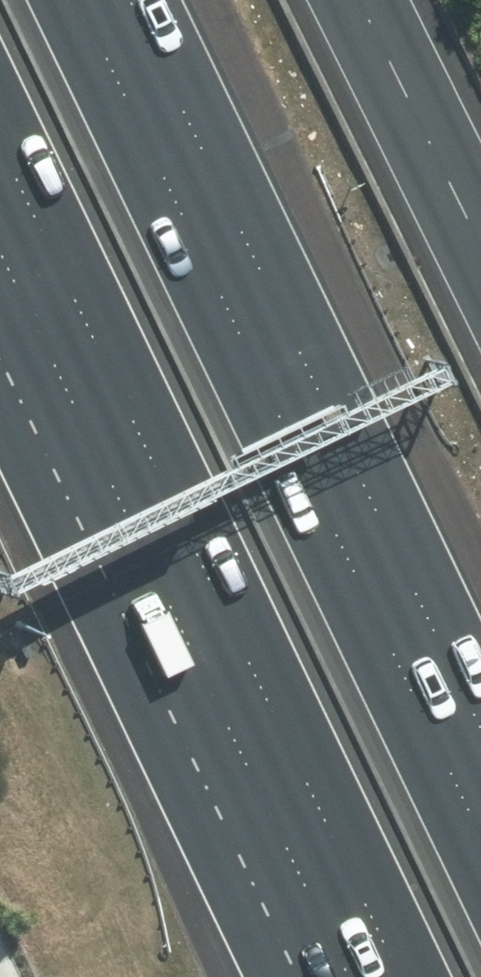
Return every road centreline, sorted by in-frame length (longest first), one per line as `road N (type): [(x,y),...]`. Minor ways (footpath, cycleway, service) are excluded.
road 1 (motorway): [(79,0),(480,837)]
road 2 (motorway): [(400,976),(0,142)]

